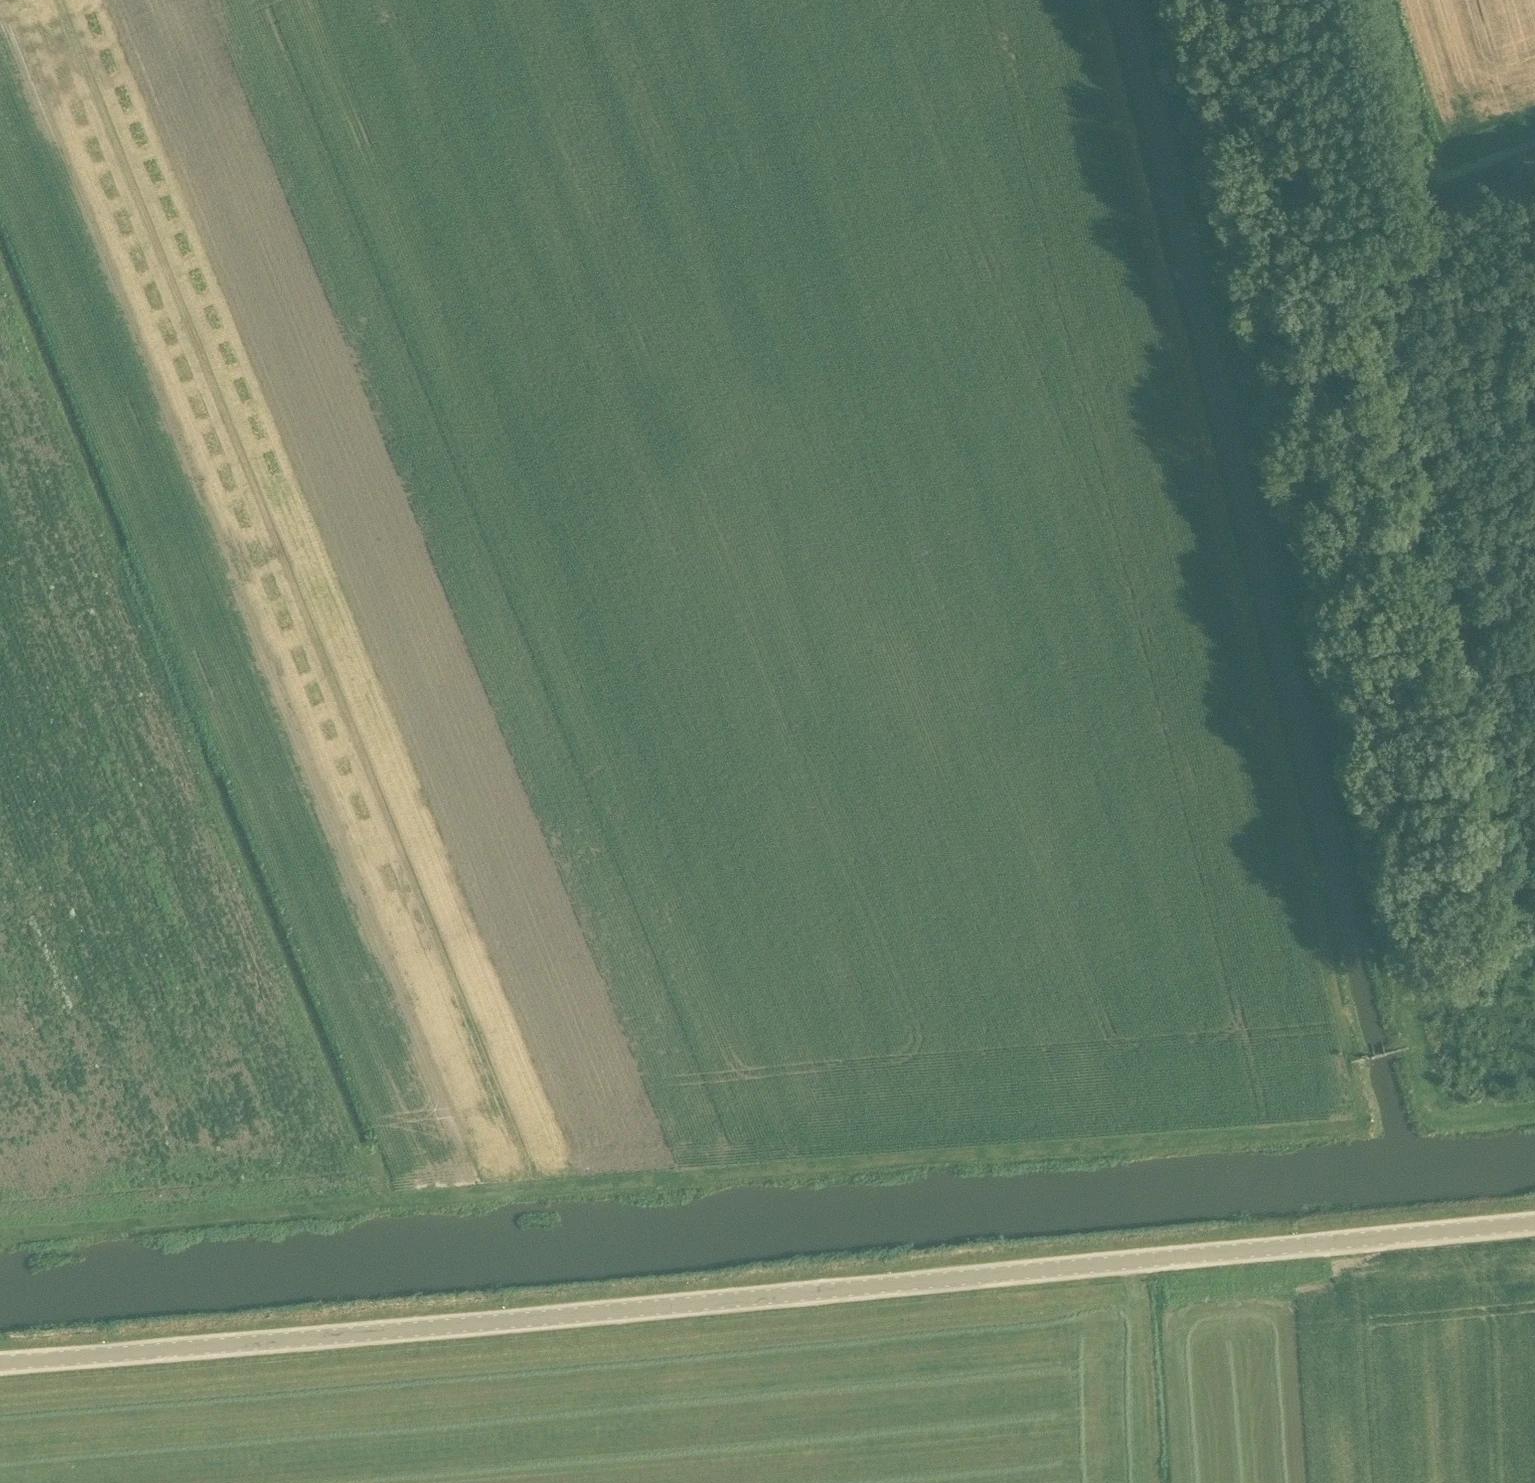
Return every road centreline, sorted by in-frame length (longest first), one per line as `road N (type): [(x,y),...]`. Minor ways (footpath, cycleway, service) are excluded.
road 1 (tertiary): [(0,1366),(1534,1228)]

